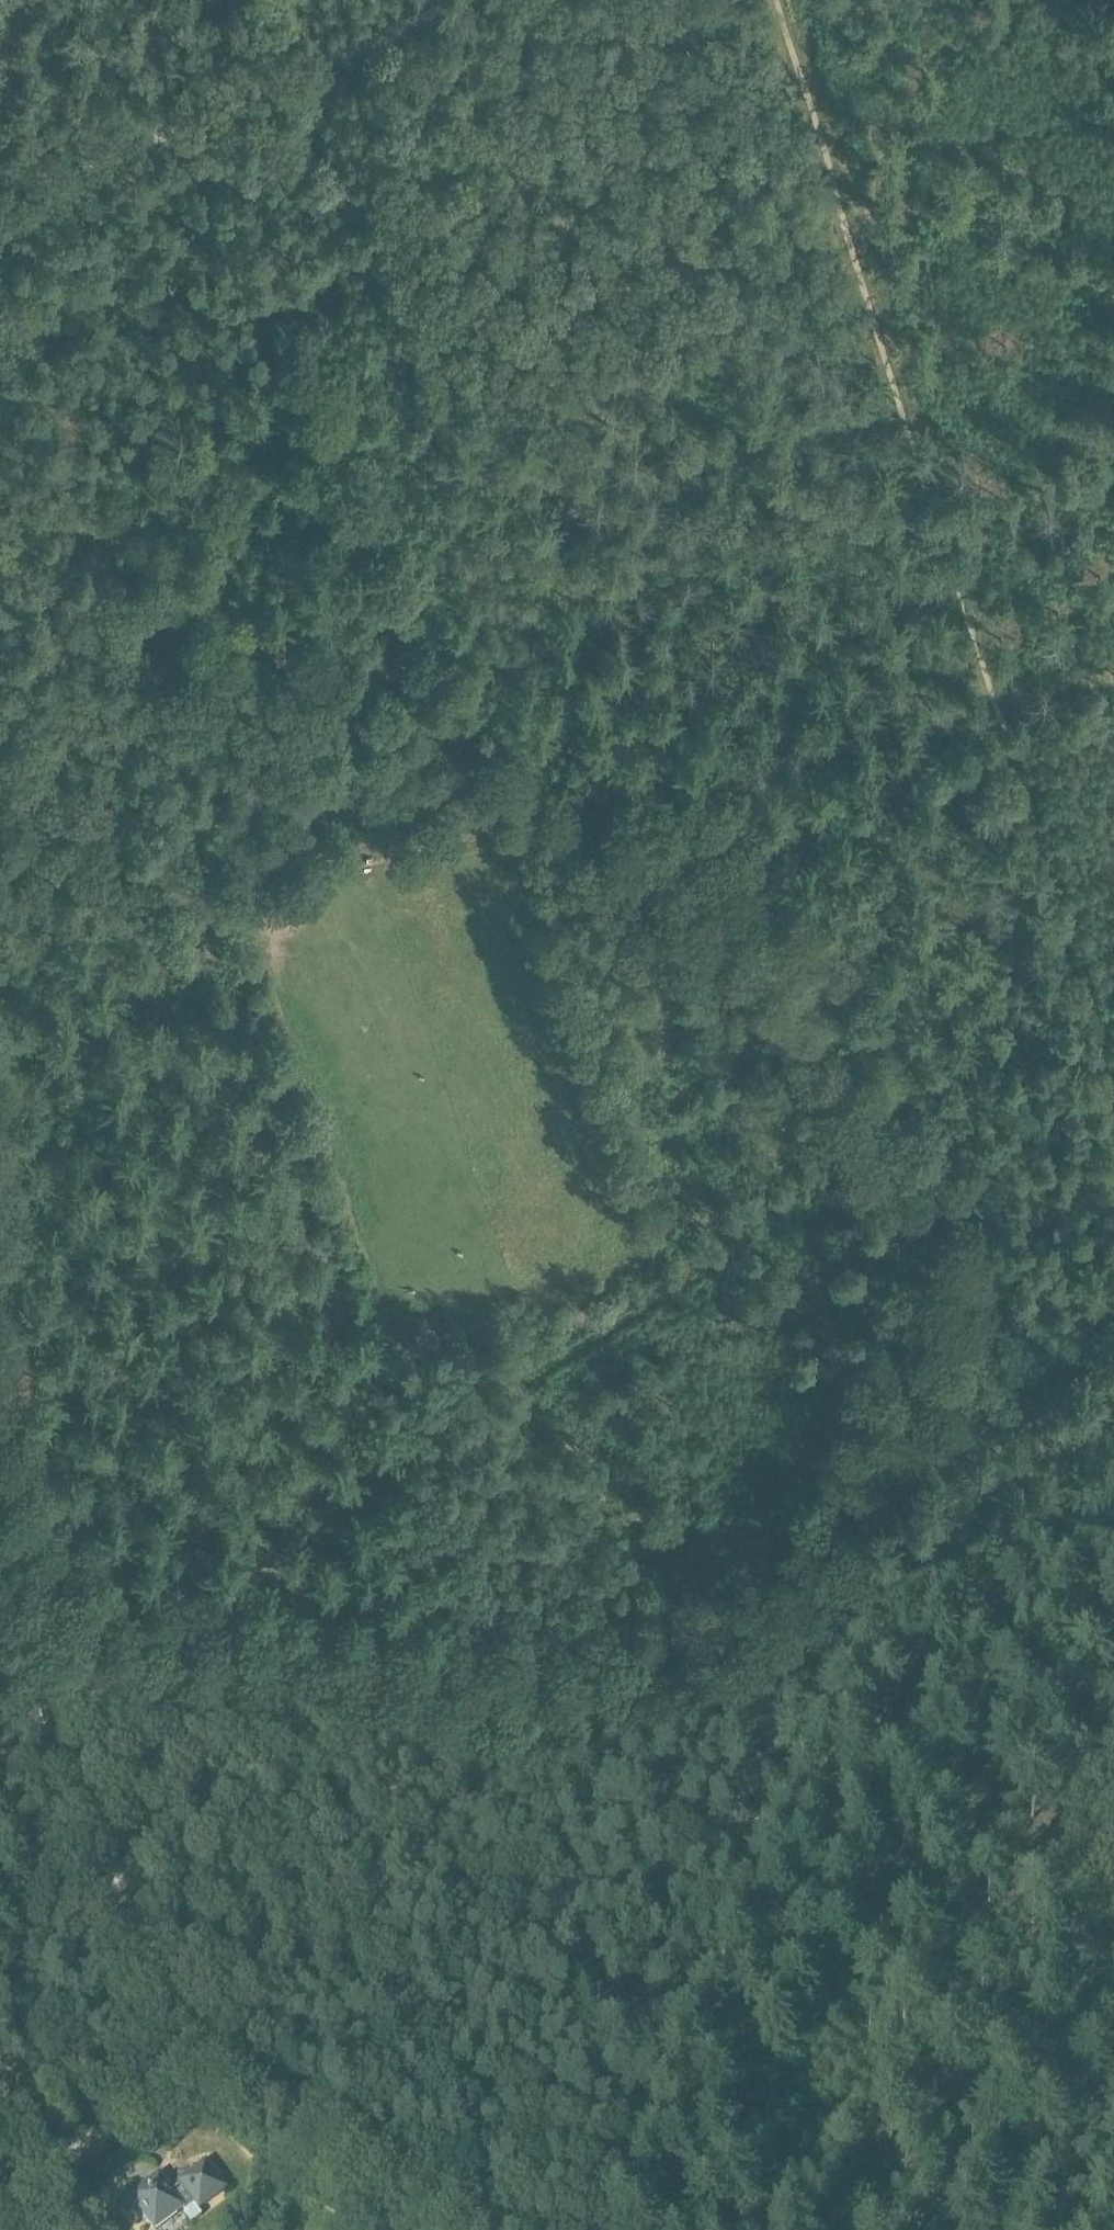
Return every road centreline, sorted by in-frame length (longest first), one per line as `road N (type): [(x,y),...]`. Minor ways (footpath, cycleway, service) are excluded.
road 1 (track): [(1113,693),(0,939)]
road 2 (track): [(753,1881),(926,1504),(1113,1382)]
road 3 (track): [(526,2229),(209,2047),(182,2014),(128,1884)]
road 4 (track): [(460,0),(0,214)]
road 5 (track): [(1113,2112),(753,1881)]
road 6 (track): [(753,1881),(592,2229)]
road 7 (track): [(128,1884),(0,1638)]
road 8 (residential): [(0,2192),(209,2047)]
road 9 (track): [(60,1556),(15,1490),(0,1449)]

